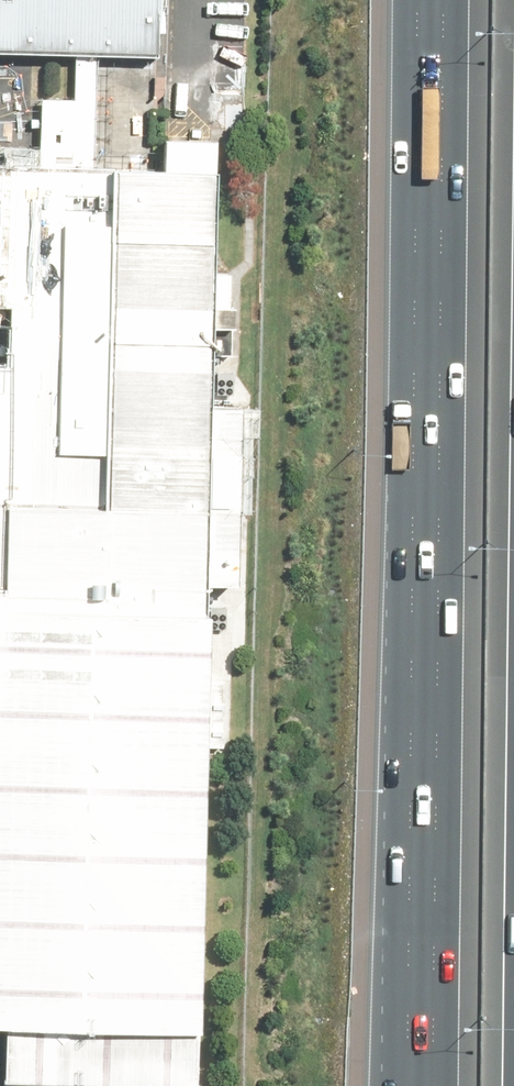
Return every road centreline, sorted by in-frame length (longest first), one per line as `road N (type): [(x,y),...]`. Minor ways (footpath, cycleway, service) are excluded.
road 1 (motorway): [(408,1085),(421,0)]

